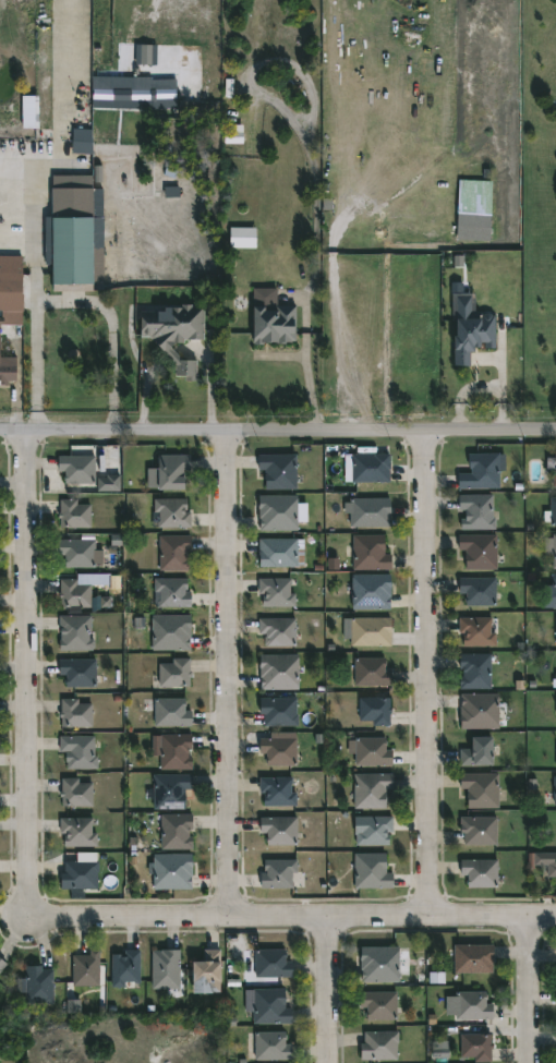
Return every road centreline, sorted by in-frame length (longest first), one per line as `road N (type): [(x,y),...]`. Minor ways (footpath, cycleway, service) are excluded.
road 1 (residential): [(0,430),(555,430)]
road 2 (residential): [(555,922),(71,925),(41,907)]
road 3 (residential): [(438,923),(433,430)]
road 4 (residential): [(238,923),(233,430)]
road 5 (residential): [(41,907),(32,430)]
road 6 (residential): [(538,1062),(537,922)]
road 7 (residential): [(334,923),(335,1062)]

